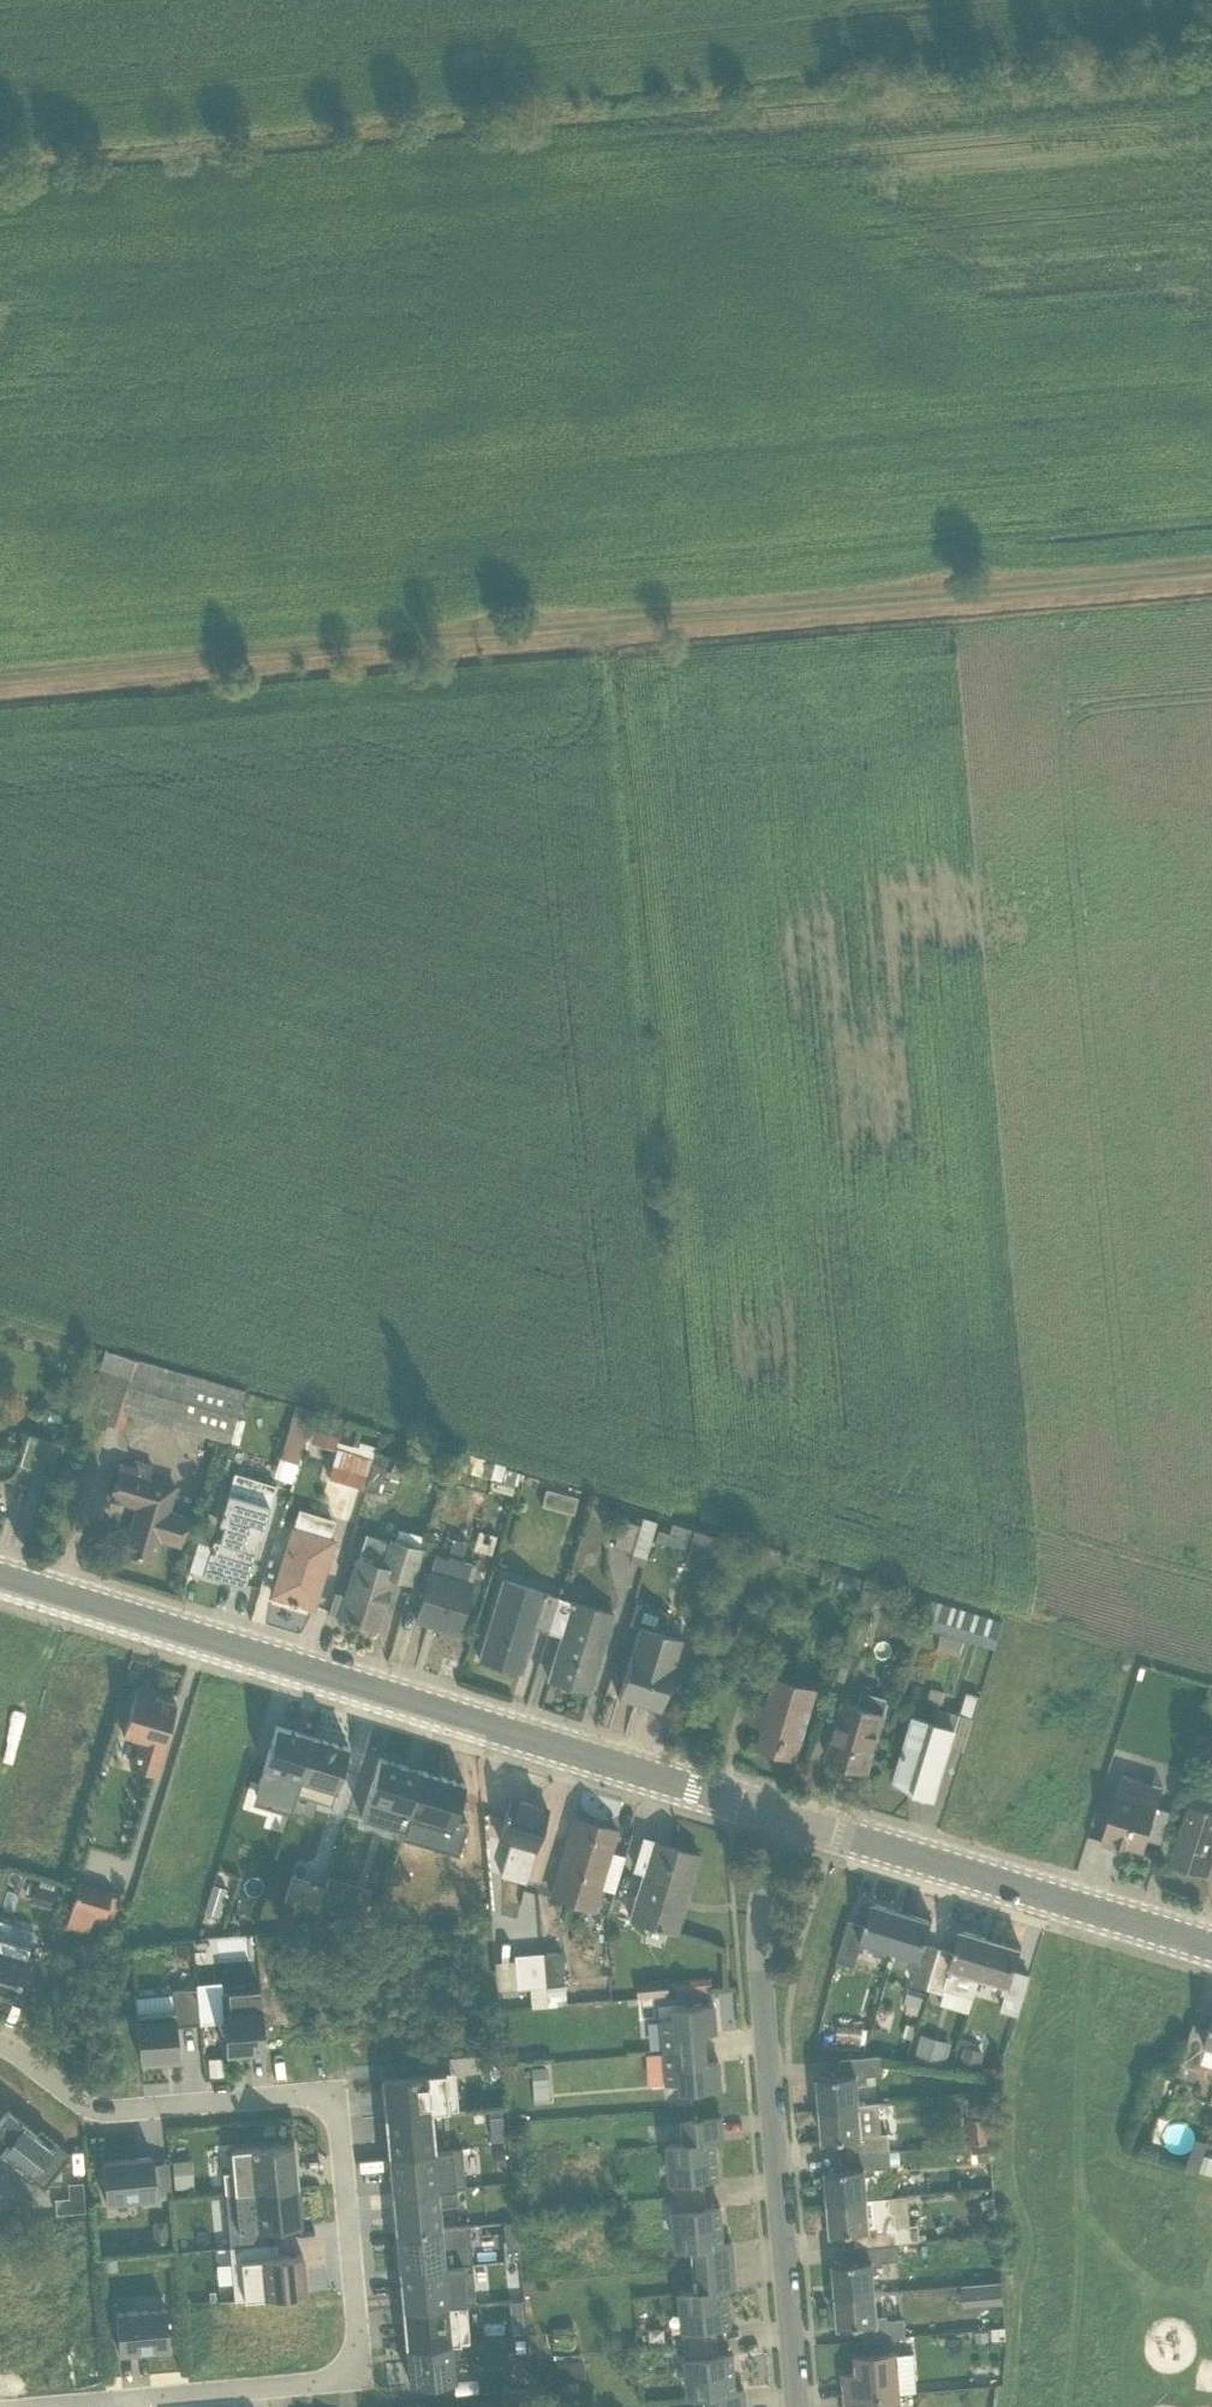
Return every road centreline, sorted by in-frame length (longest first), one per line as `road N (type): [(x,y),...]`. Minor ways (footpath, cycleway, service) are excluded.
road 1 (track): [(0,679),(1211,568)]
road 2 (tertiary): [(0,1576),(788,1816)]
road 3 (residential): [(0,2044),(77,2100),(113,2111),(316,2094),(334,2101),(357,2357),(347,2375)]
road 4 (residential): [(788,1816),(763,1902),(760,1975),(798,2406)]
road 5 (tertiary): [(788,1816),(1211,1945)]
road 6 (residential): [(13,2406),(347,2375)]

